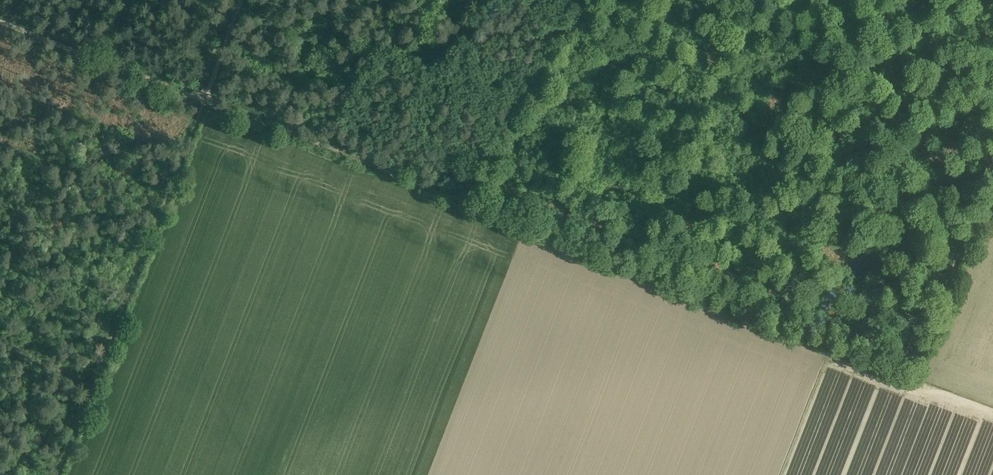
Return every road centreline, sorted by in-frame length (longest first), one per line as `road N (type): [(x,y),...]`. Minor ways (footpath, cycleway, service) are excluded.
road 1 (track): [(907,374),(209,98)]
road 2 (track): [(61,474),(209,98)]
road 3 (track): [(478,207),(500,137),(585,0)]
road 4 (track): [(907,374),(992,164)]
road 5 (track): [(209,98),(0,17)]

